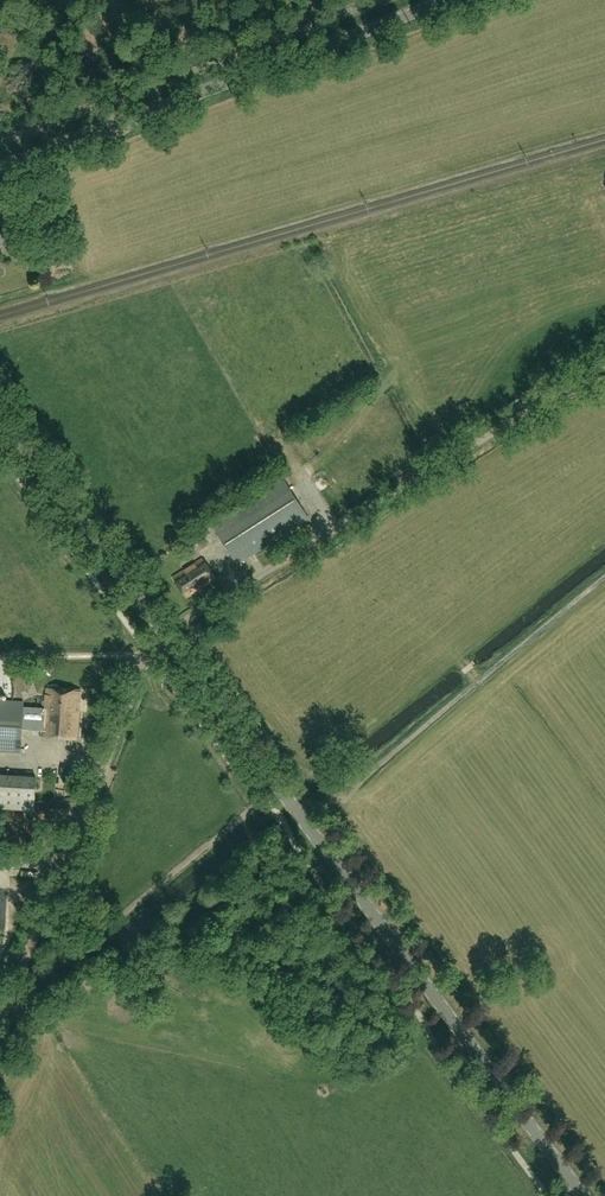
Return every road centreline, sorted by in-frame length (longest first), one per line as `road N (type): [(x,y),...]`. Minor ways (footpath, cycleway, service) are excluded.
road 1 (tertiary): [(585,1195),(166,636)]
road 2 (unclassified): [(166,636),(604,361)]
road 3 (tertiary): [(0,167),(447,0)]
road 4 (unclassified): [(0,1015),(129,694),(166,636)]
road 5 (track): [(604,578),(304,819)]
road 6 (tertiary): [(166,636),(0,413)]

